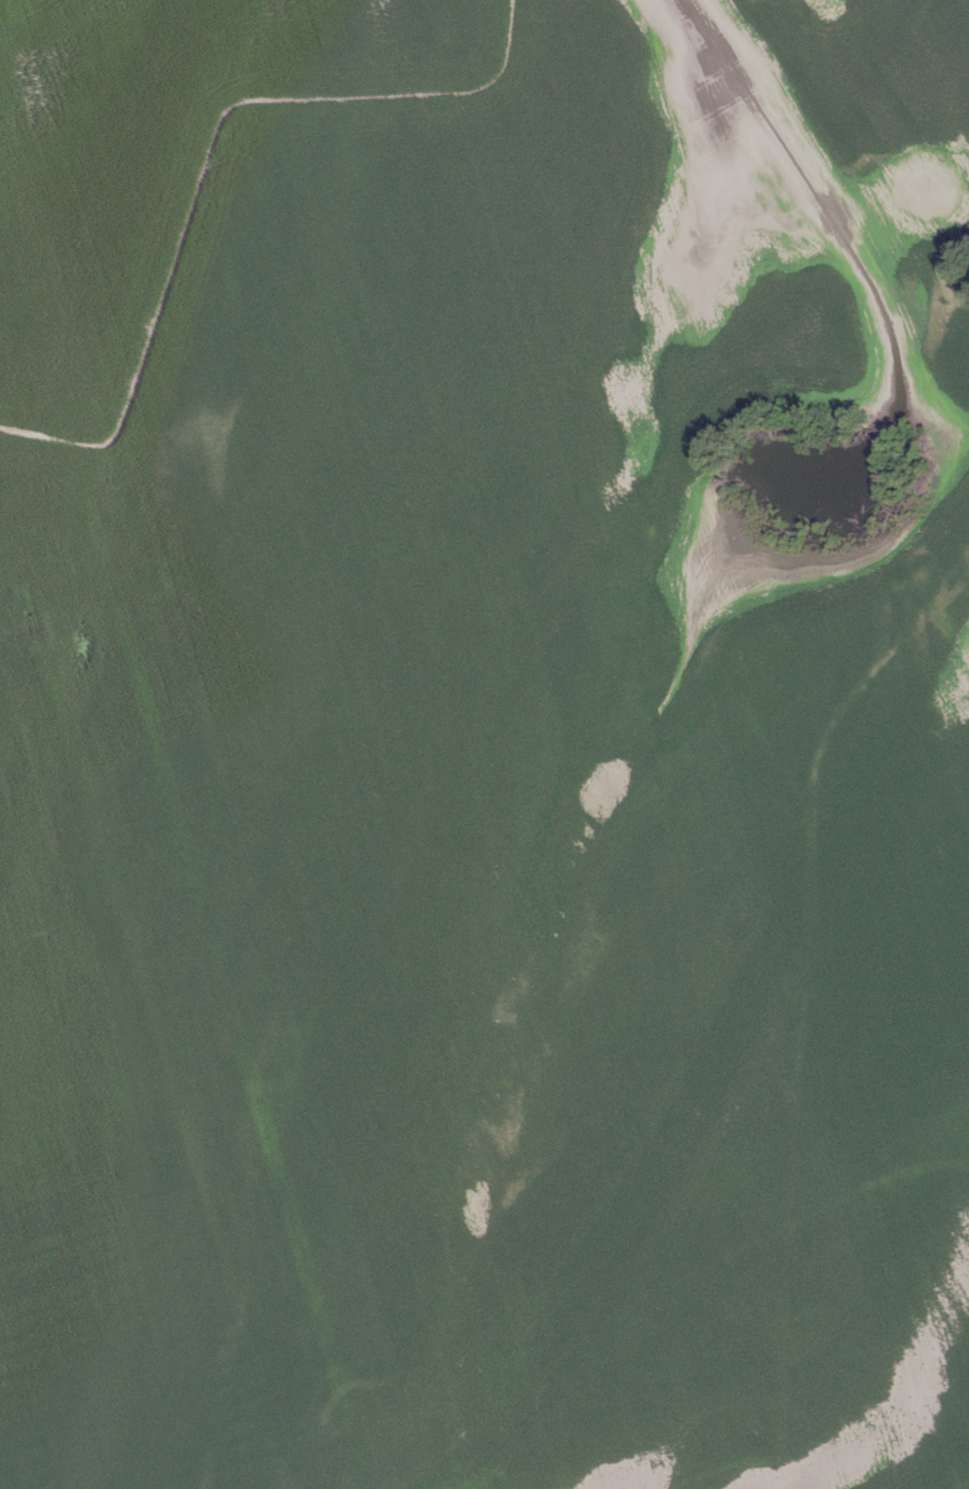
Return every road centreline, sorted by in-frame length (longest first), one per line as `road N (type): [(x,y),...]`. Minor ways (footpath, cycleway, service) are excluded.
road 1 (track): [(0,615),(23,606),(37,617),(278,1488)]

